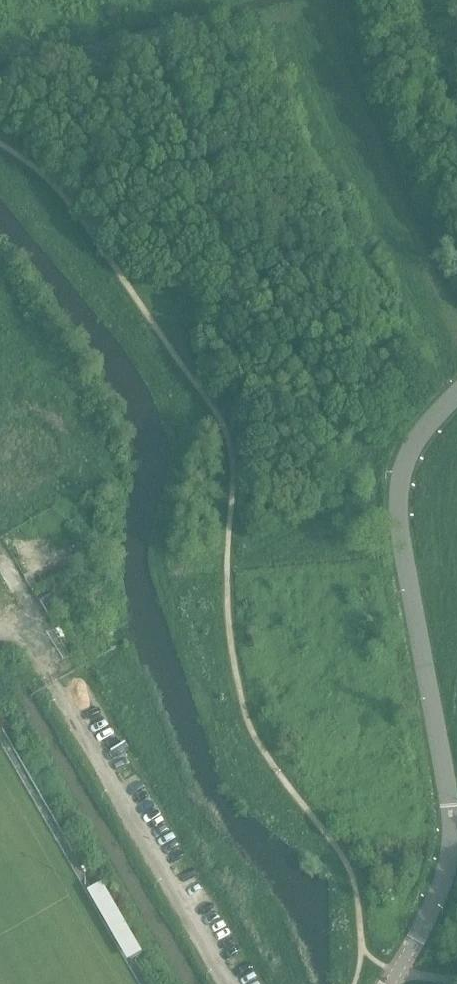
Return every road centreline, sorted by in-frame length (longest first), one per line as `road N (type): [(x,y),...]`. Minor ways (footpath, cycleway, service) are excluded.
road 1 (unclassified): [(449,811),(395,520),(410,445),(456,390)]
road 2 (track): [(312,0),(456,326)]
road 3 (unclassified): [(449,811),(448,866),(427,929),(390,983)]

